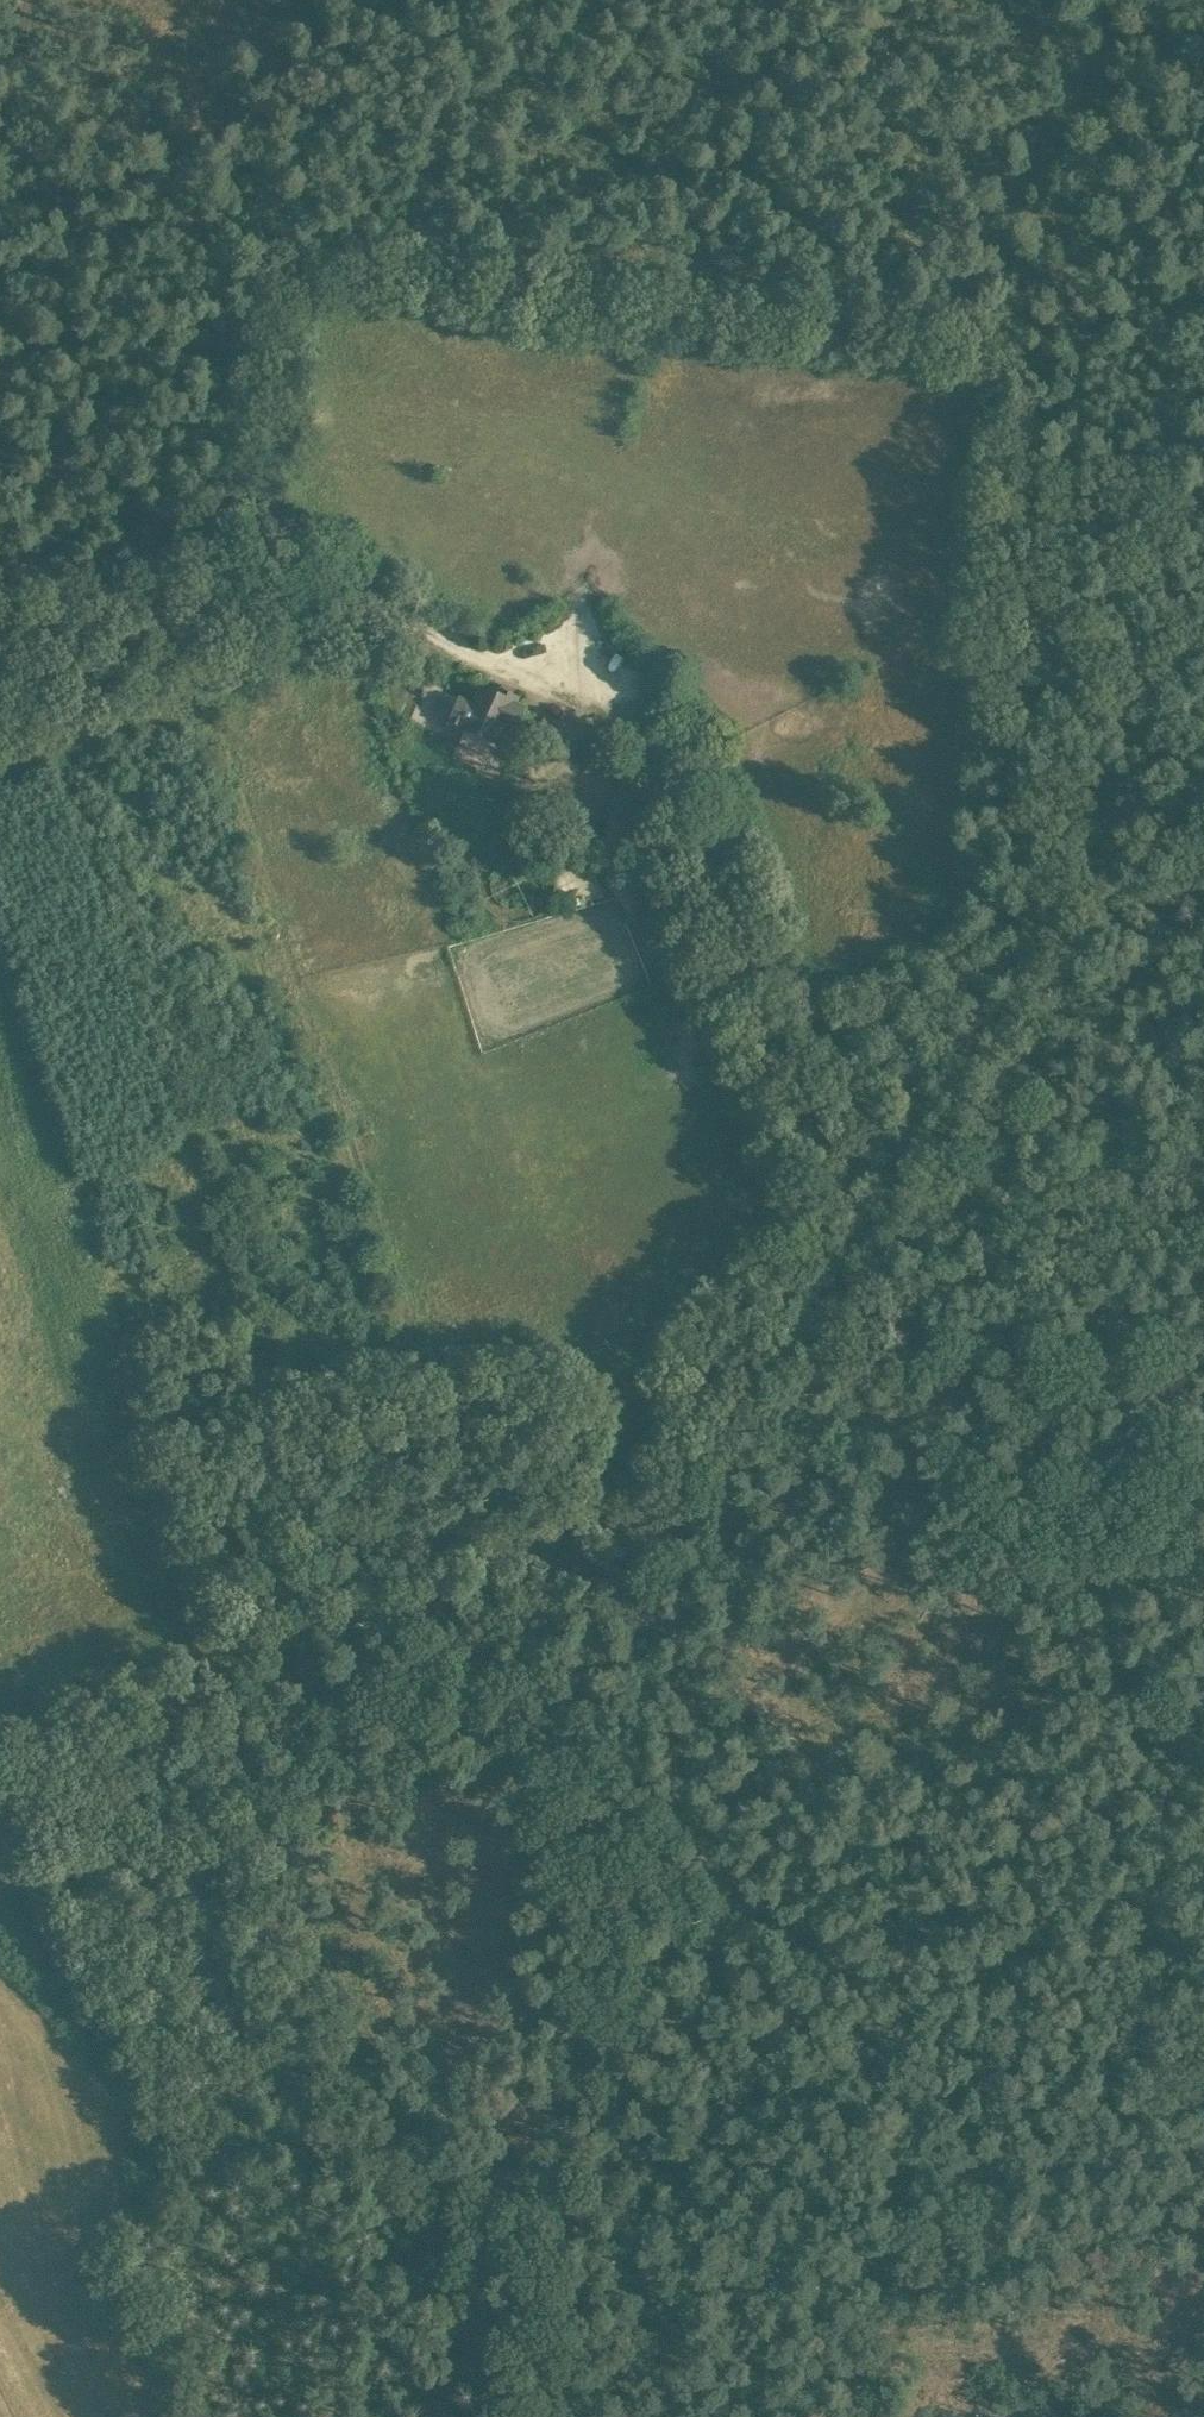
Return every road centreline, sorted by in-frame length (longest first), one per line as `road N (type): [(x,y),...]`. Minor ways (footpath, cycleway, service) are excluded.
road 1 (track): [(957,1405),(935,1334),(804,1099),(685,821),(601,717),(359,592),(307,576),(193,583),(0,615)]
road 2 (track): [(957,1405),(839,1455),(712,1496),(534,1533),(487,1553),(384,1620),(196,1655),(0,1725)]
road 3 (track): [(1203,1324),(957,1405)]

